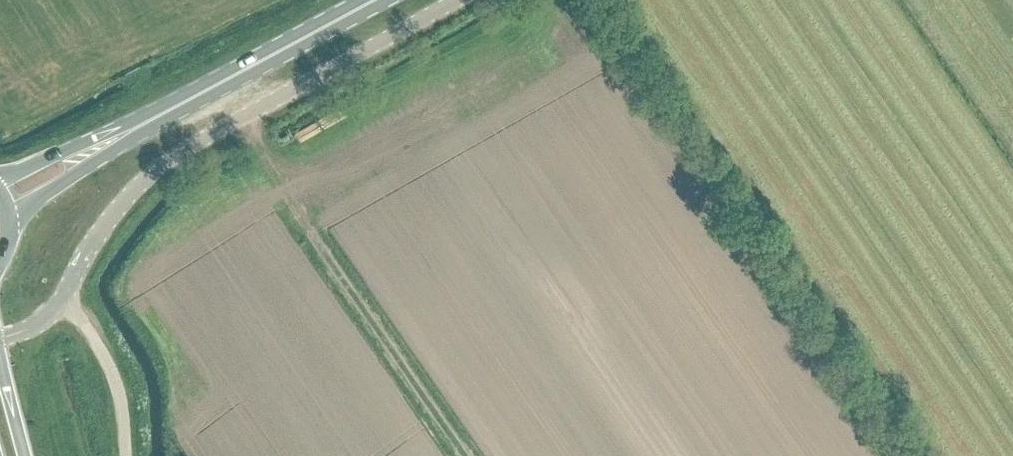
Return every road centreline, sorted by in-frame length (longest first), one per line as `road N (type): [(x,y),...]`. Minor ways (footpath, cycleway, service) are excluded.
road 1 (unclassified): [(60,301),(102,226),(152,172),(453,0)]
road 2 (track): [(465,455),(238,118)]
road 3 (primary): [(369,0),(125,132)]
road 4 (unclassified): [(125,455),(111,370),(60,301)]
road 5 (primary): [(9,224),(125,132)]
road 6 (primary): [(125,132),(106,131),(0,176)]

